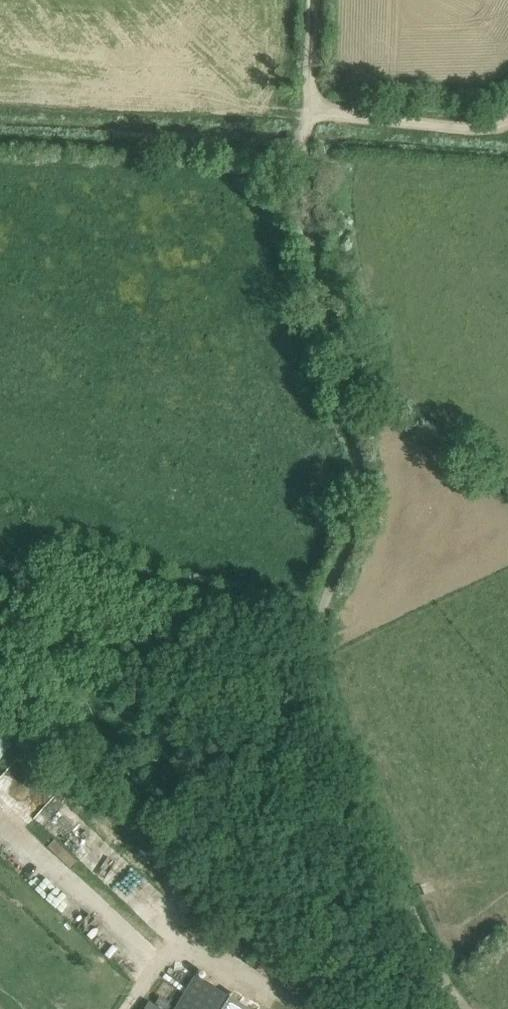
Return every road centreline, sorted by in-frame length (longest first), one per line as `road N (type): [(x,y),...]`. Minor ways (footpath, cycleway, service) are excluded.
road 1 (track): [(306,154),(317,267),(364,502),(324,611),(317,665),(349,766),(451,989)]
road 2 (track): [(296,1008),(208,952),(174,950),(124,1008)]
road 3 (track): [(310,109),(465,128),(507,122)]

